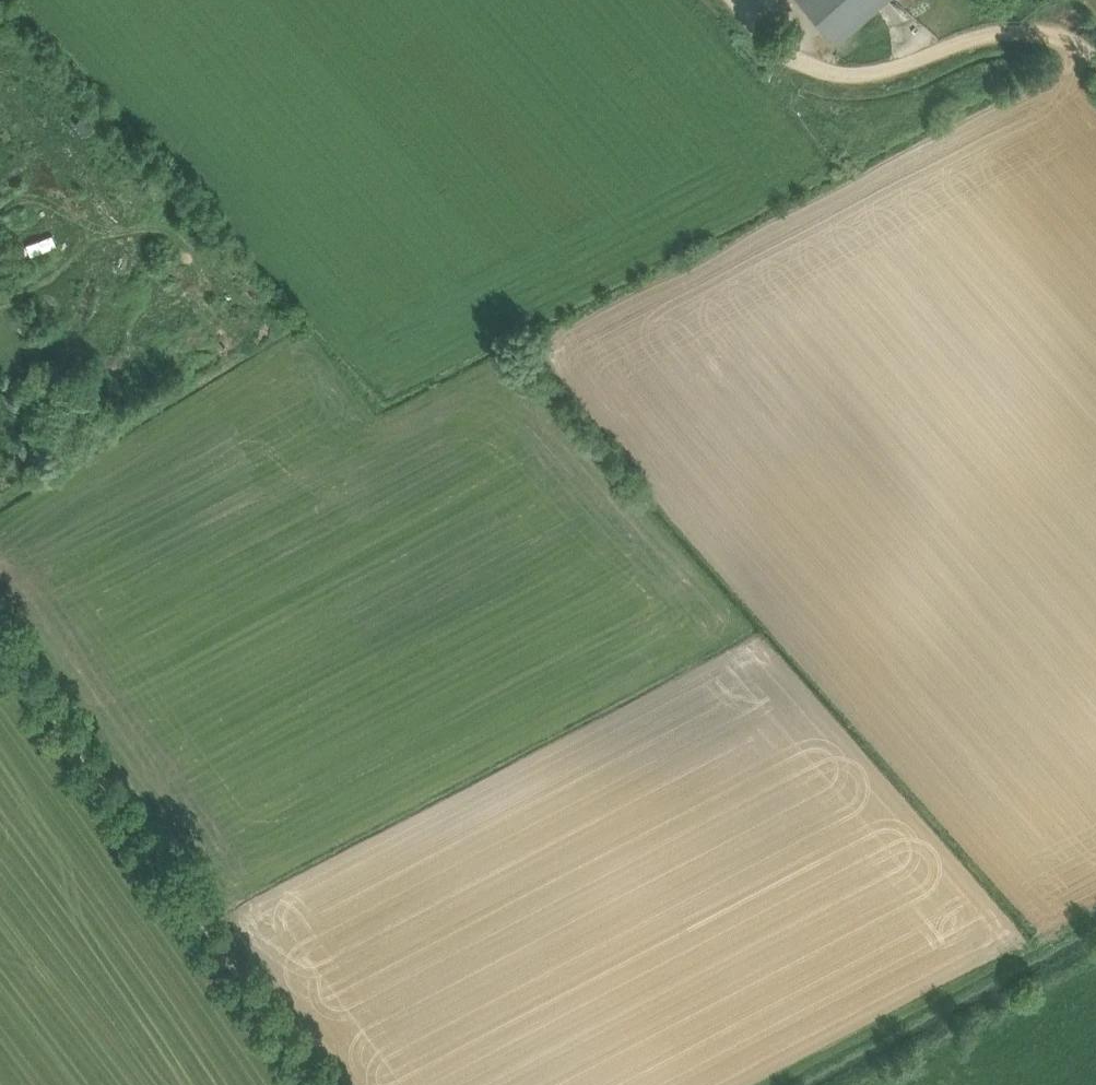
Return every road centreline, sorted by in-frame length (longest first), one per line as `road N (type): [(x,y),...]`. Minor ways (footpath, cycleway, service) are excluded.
road 1 (track): [(0,620),(336,1084)]
road 2 (unclassified): [(1095,55),(1014,37),(944,47),(880,76),(822,75),(781,50),(735,0)]
road 3 (track): [(789,1084),(1095,917)]

